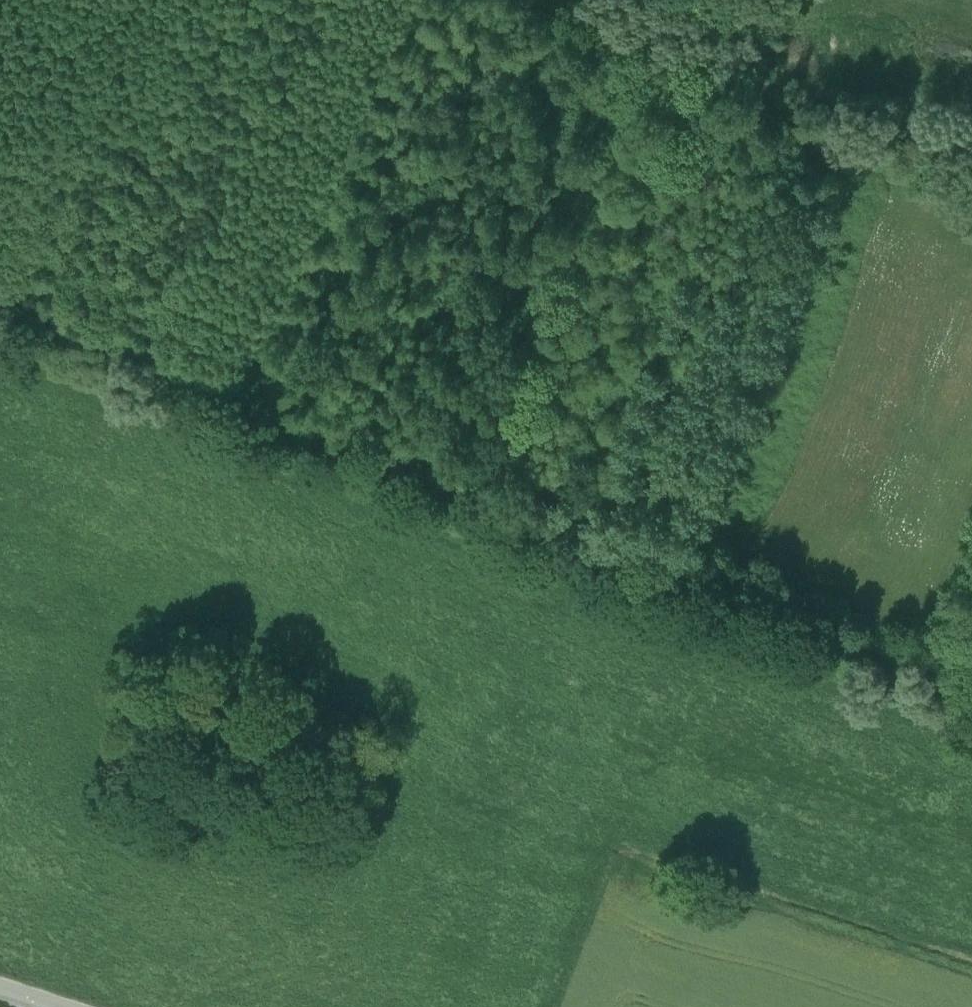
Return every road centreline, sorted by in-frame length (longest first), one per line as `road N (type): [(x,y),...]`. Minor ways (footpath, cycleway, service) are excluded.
road 1 (track): [(971,697),(0,319)]

